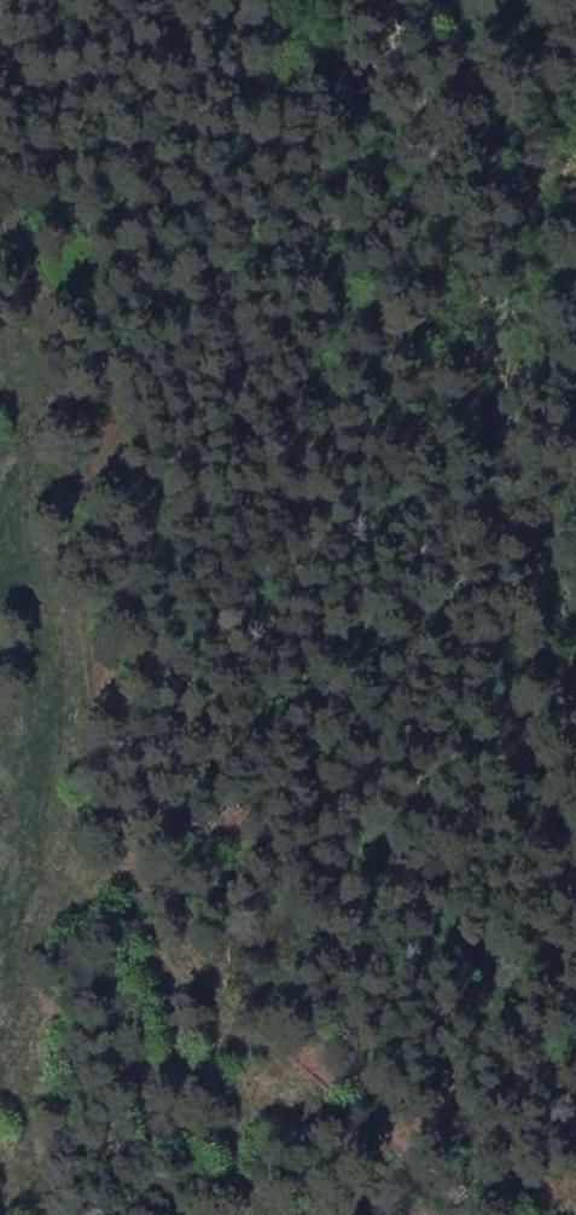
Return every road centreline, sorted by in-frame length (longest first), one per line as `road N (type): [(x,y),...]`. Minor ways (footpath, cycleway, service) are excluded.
road 1 (track): [(398,0),(575,585)]

